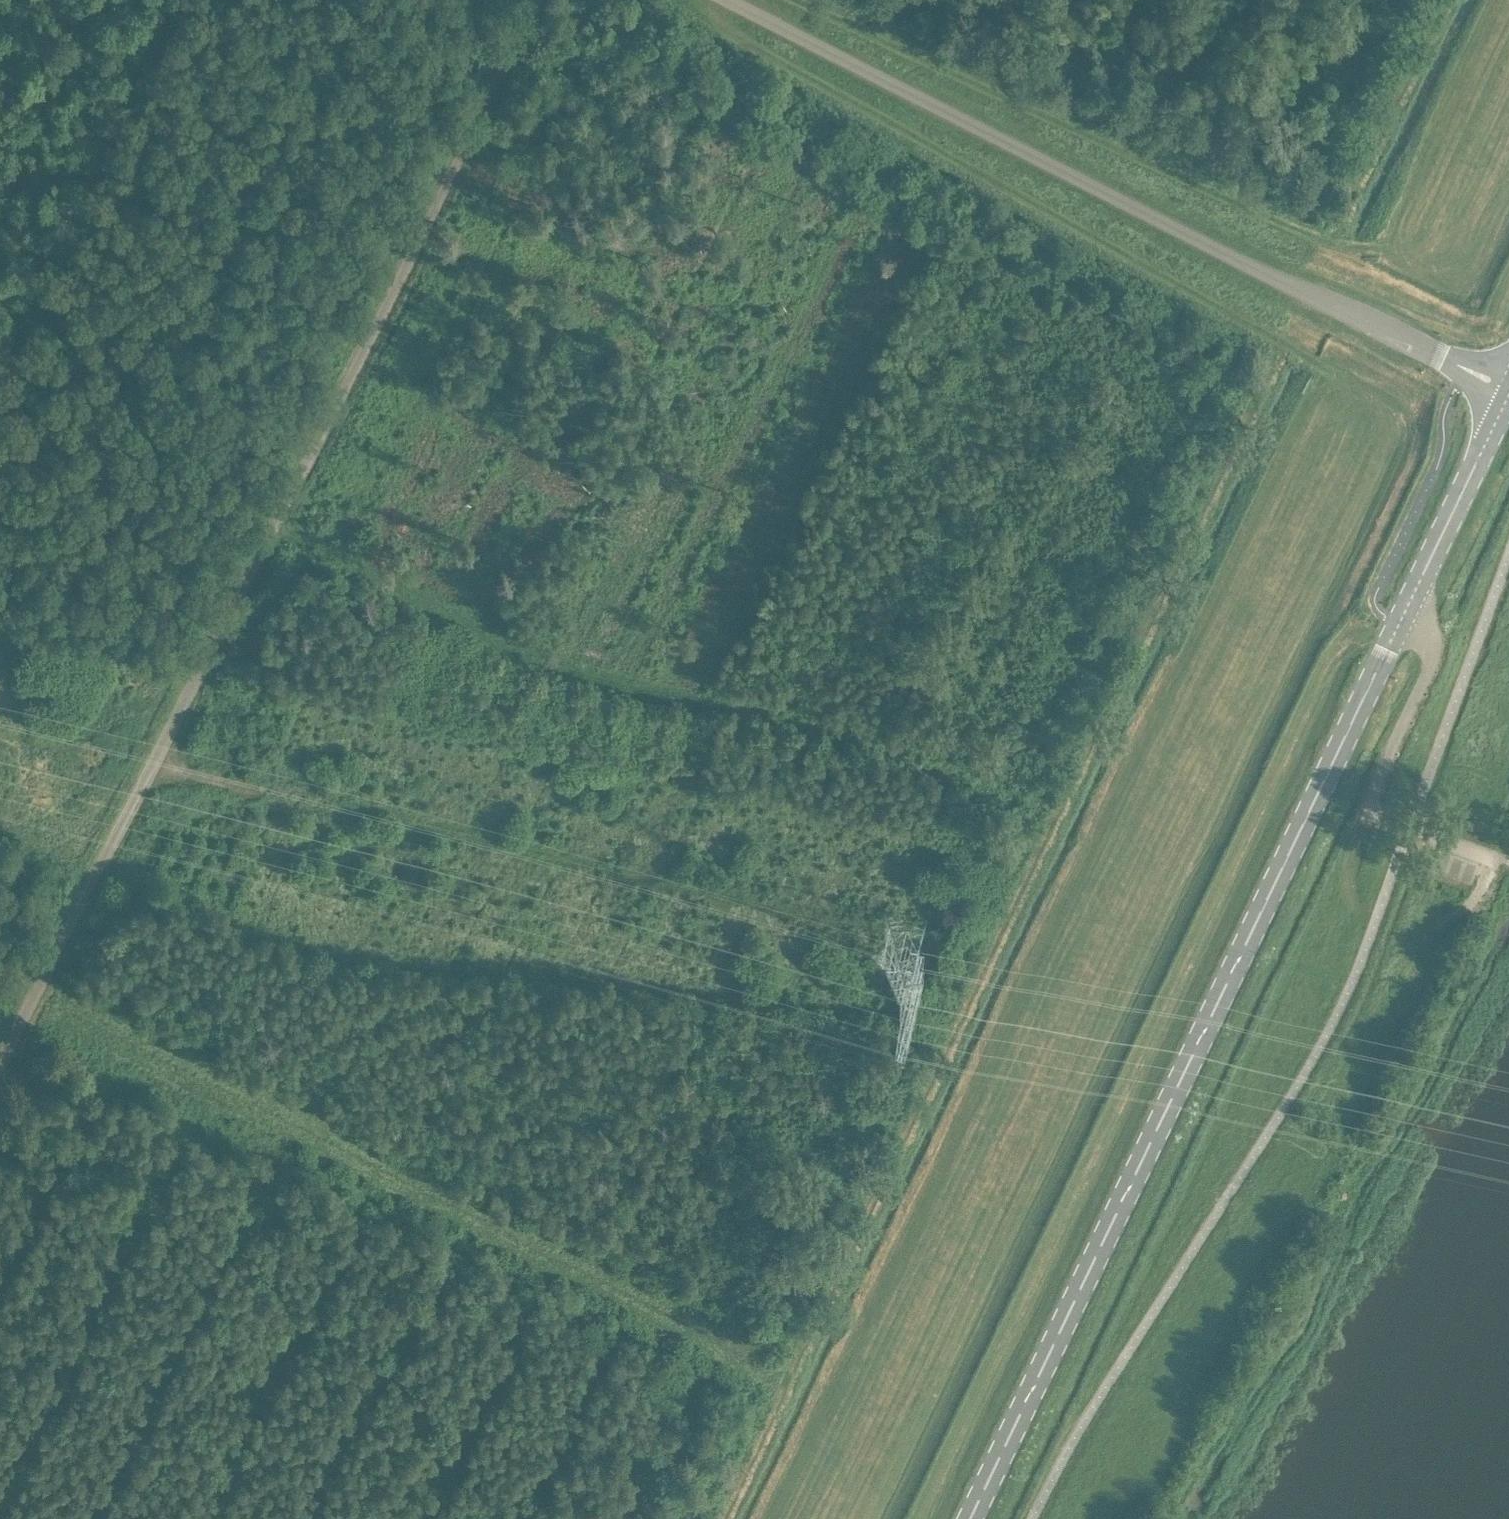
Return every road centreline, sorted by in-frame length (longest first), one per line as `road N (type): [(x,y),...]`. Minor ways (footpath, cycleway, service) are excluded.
road 1 (track): [(1280,341),(718,1518)]
road 2 (unclassified): [(0,1060),(538,0)]
road 3 (primary): [(969,1518),(1400,622)]
road 4 (track): [(0,992),(780,1388)]
road 5 (unclassified): [(1508,392),(727,0)]
road 6 (track): [(792,1362),(41,981)]
road 7 (track): [(1315,360),(738,42),(677,0)]
road 8 (track): [(800,0),(1310,234),(1389,254)]
road 9 (track): [(0,301),(312,448)]
road 10 (track): [(1325,240),(1447,0)]
road 11 (unclassified): [(1400,622),(1427,641),(1431,666),(1369,812),(1406,830)]
road 12 (primary): [(1400,622),(1508,395)]
road 13 (track): [(1492,858),(1480,890),(1430,937),(1414,972)]

